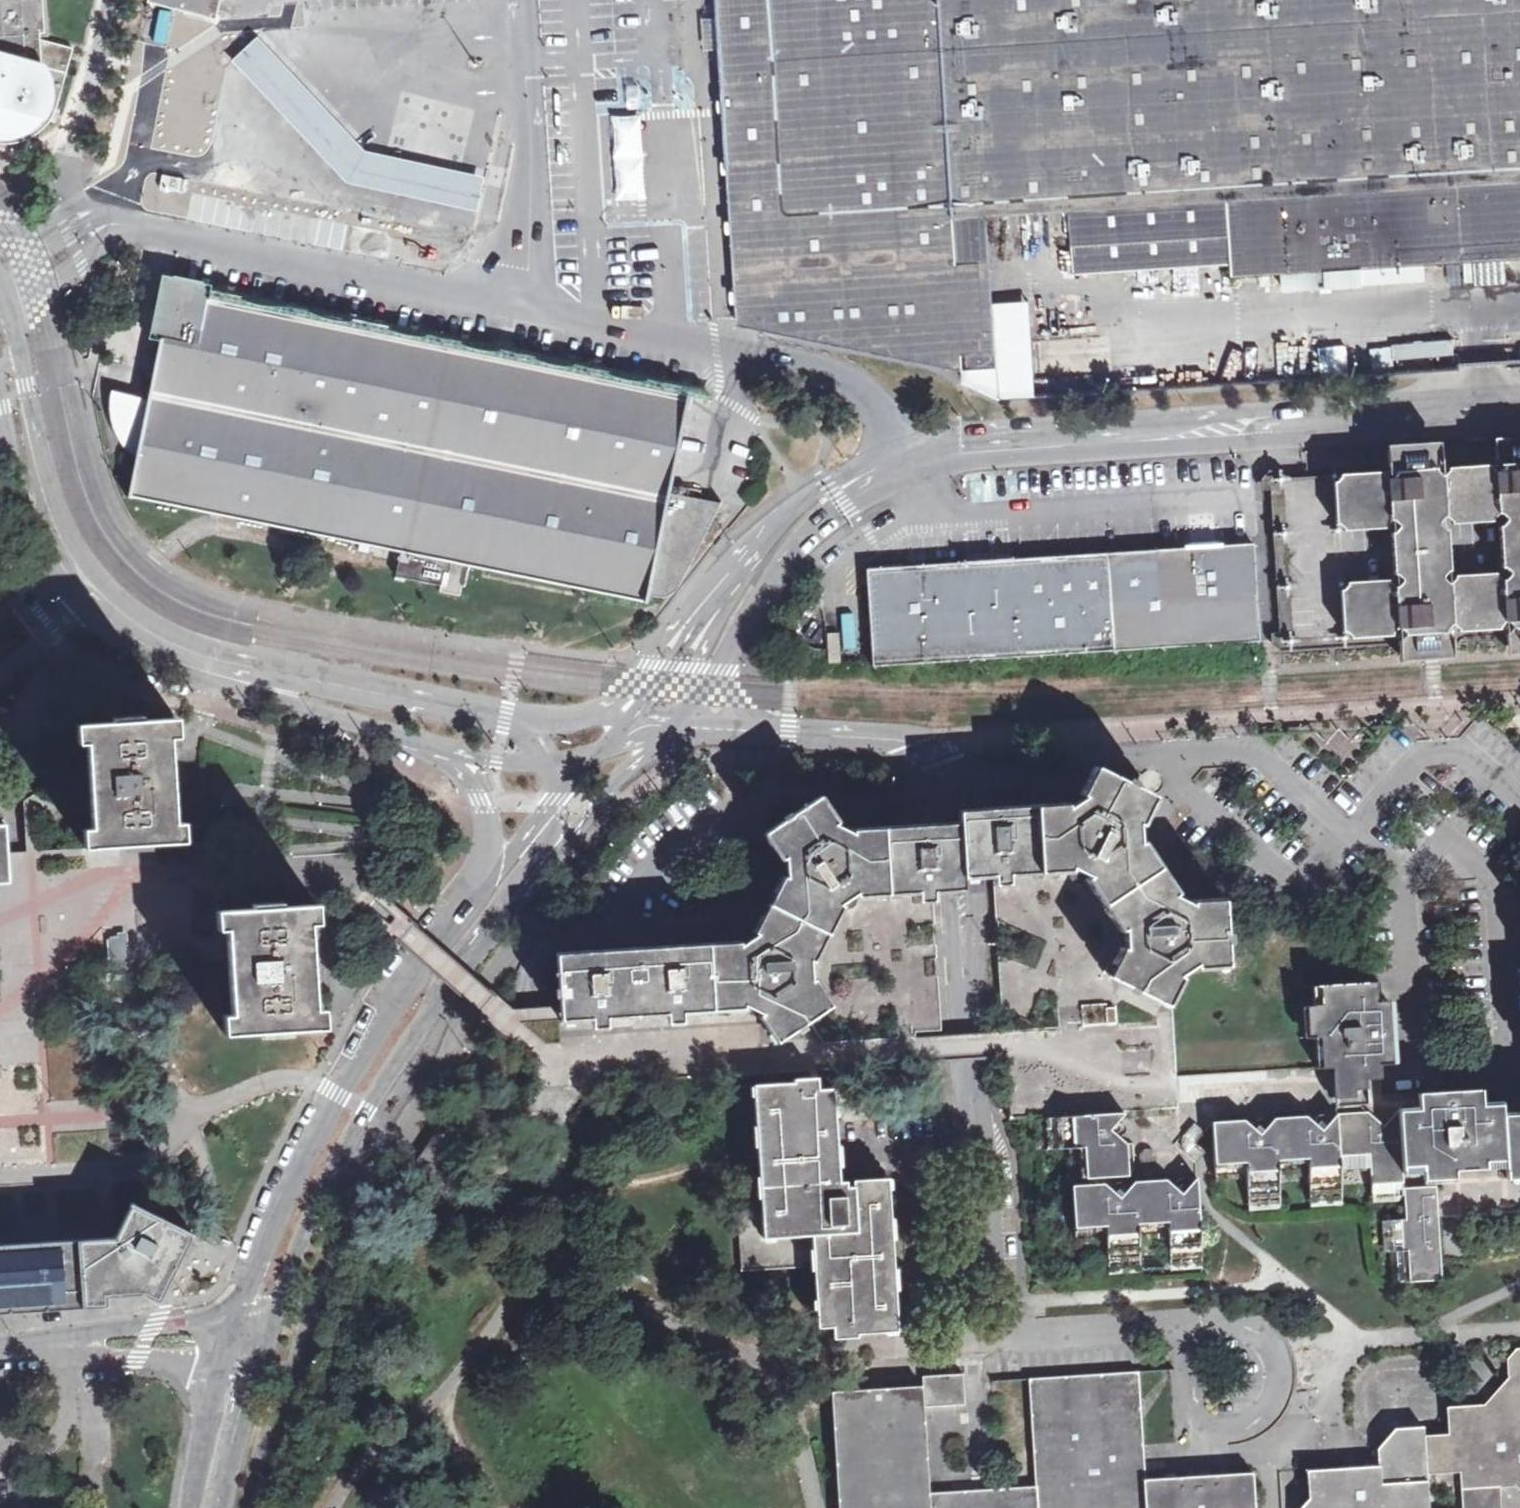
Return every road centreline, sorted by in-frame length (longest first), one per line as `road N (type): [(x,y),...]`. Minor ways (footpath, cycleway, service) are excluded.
road 1 (unclassified): [(1197,1325),(1026,1332),(1003,1322),(994,1306),(985,1175),(970,1103),(957,774),(918,740),(754,726)]
road 2 (tertiary): [(1519,407),(908,460)]
road 3 (tertiary): [(248,1308),(281,1283),(402,1049),(545,857)]
road 4 (tertiary): [(455,922),(337,1097),(262,1239),(248,1308)]
road 5 (tertiary): [(721,671),(765,592),(807,543),(908,460)]
road 6 (residential): [(518,716),(371,682),(239,667)]
road 7 (residential): [(48,531),(36,439),(0,290)]
road 8 (residential): [(239,667),(92,595),(48,531)]
road 9 (tertiary): [(908,460),(864,465),(807,499),(760,540),(721,594)]
road 10 (residential): [(406,738),(444,757),(486,799),(488,852),(455,922)]
road 11 (unclassified): [(1197,1325),(1180,1375),(1198,1425),(1218,1435),(1246,1434),(1279,1405)]
road 12 (tertiary): [(545,857),(684,720)]
road 13 (residential): [(239,667),(406,738)]
road 14 (unclassified): [(248,1308),(70,1341)]
road 15 (residential): [(721,594),(676,626),(622,690),(590,711)]
road 16 (unclassified): [(70,1341),(229,1377)]
road 17 (tertiary): [(561,801),(455,922)]
road 18 (residential): [(406,738),(473,754),(555,760)]
road 19 (tertiary): [(721,594),(632,715)]
road 20 (unclassified): [(1279,1405),(1282,1371),(1262,1331),(1245,1323),(1197,1325)]
road 21 (residential): [(0,406),(48,531)]
road 22 (tertiary): [(229,1377),(203,1507)]
road 23 (unclassified): [(721,594),(688,681),(684,720)]

